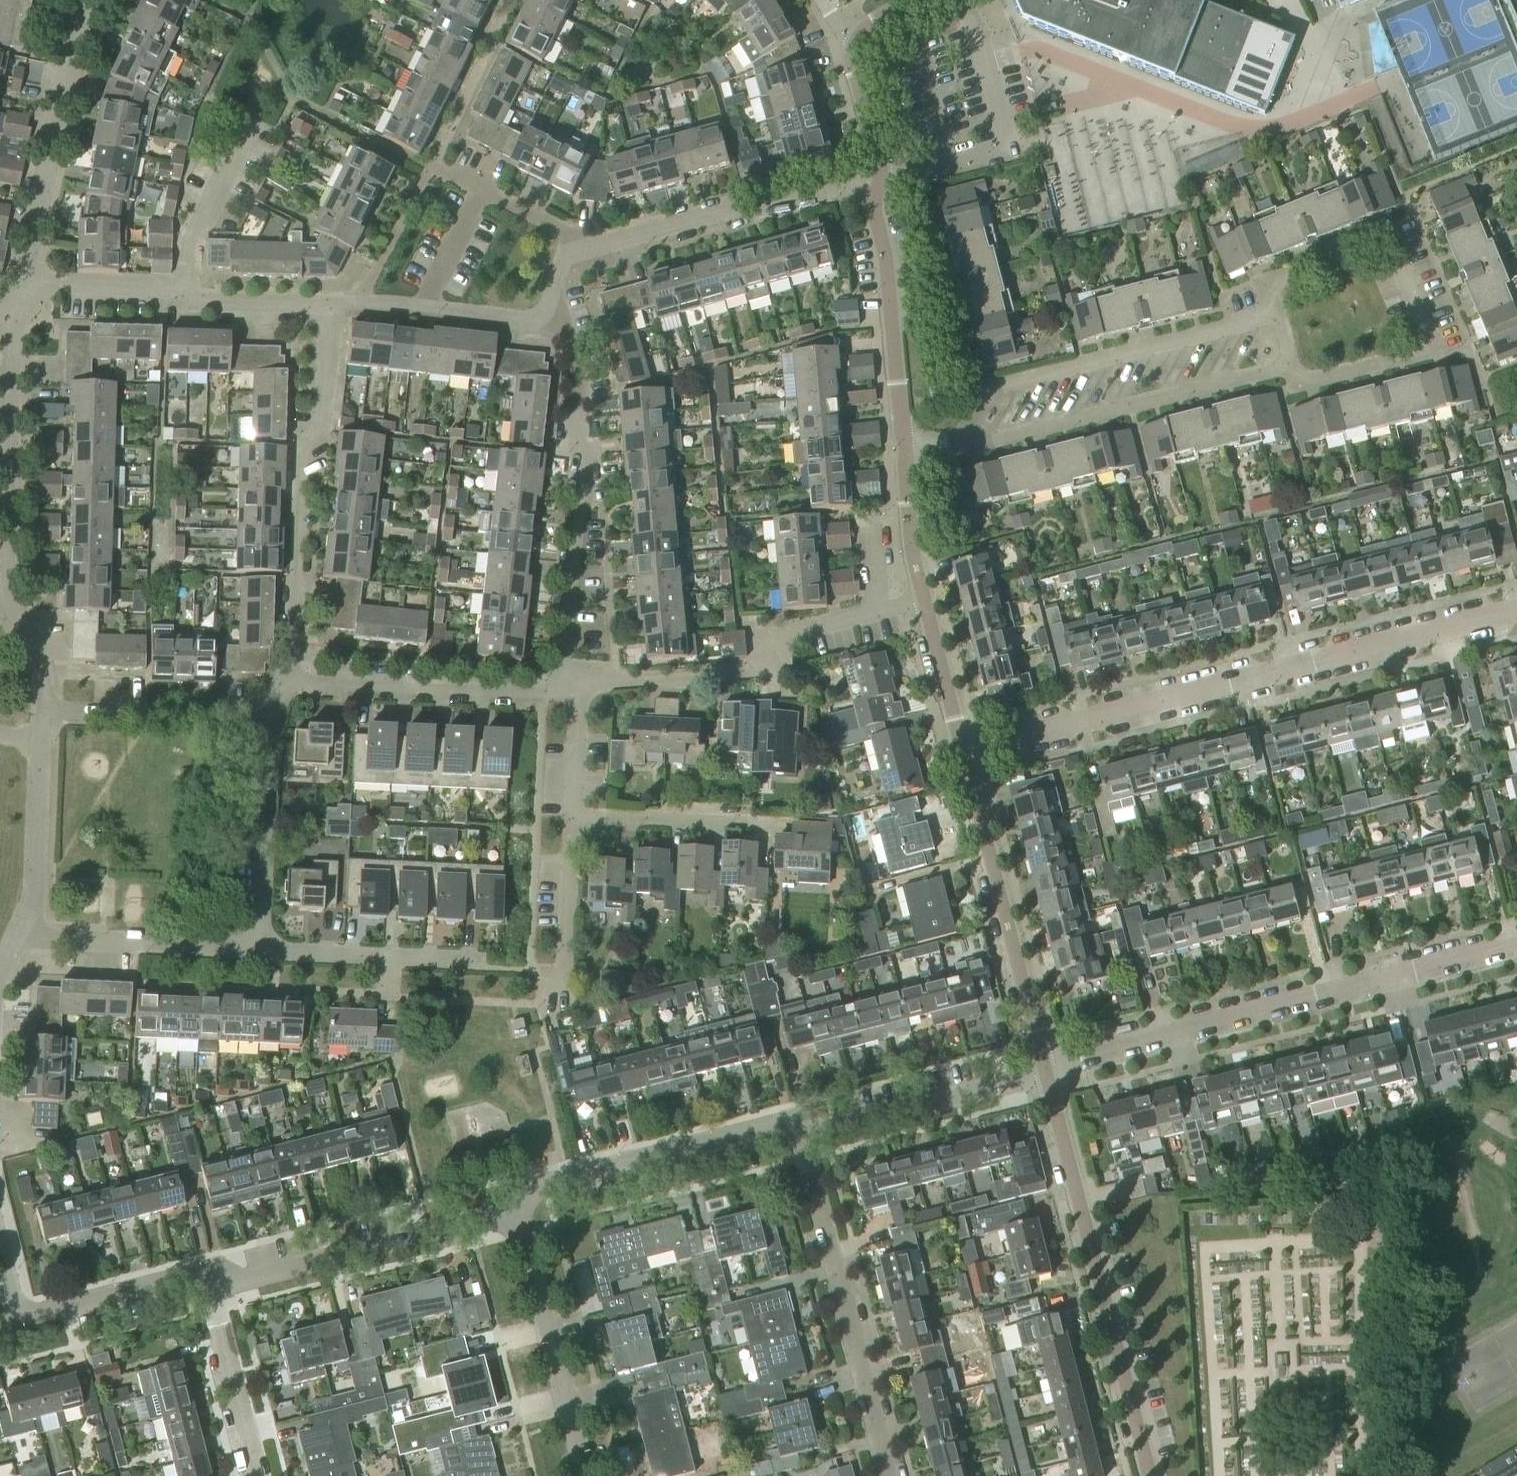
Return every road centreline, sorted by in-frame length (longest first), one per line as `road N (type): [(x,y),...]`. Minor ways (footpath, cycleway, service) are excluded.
road 1 (residential): [(963,751),(1516,610)]
road 2 (residential): [(1045,1070),(1516,943)]
road 3 (residential): [(1294,369),(1304,386),(1434,351),(1385,236),(1271,280),(1271,317)]
road 4 (residential): [(1148,1475),(1045,1070)]
road 5 (residential): [(54,715),(47,669),(5,601),(10,320)]
road 6 (residential): [(286,683),(298,445),(318,442),(332,302)]
road 7 (residential): [(560,693),(579,422),(567,347),(541,321)]
road 8 (residential): [(889,1475),(796,1120)]
road 9 (residential): [(1271,317),(987,389),(958,440)]
road 10 (residential): [(958,440),(996,441),(1294,369)]
road 11 (residential): [(1045,1070),(963,751)]
road 12 (residential): [(580,688),(763,674),(795,632),(880,614)]
road 13 (residential): [(213,1291),(519,1212)]
road 14 (residential): [(332,302),(182,302),(172,289),(26,284)]
road 15 (residential): [(579,251),(718,212),(878,186)]
road 16 (residential): [(519,1212),(539,1184),(796,1120)]
road 17 (residential): [(26,284),(55,96),(97,0)]
road 18 (residential): [(286,683),(560,693)]
road 19 (tertiary): [(587,1475),(519,1212)]
road 20 (residential): [(906,449),(878,186)]
road 21 (residential): [(796,1120),(831,1130),(1045,1070)]
road 22 (residential): [(818,814),(573,810)]
road 23 (residential): [(261,950),(20,934)]
road 24 (residential): [(261,950),(270,718)]
road 25 (residential): [(482,963),(261,950)]
road 26 (residential): [(270,718),(54,715)]
road 27 (residential): [(541,321),(332,302)]
road 28 (residential): [(19,1320),(182,1279),(213,1291)]
road 29 (residential): [(563,1007),(573,810)]
road 30 (residential): [(20,934),(36,903),(43,743)]
road 31 (residential): [(260,1475),(213,1291)]
road 32 (residential): [(579,251),(566,230),(430,165)]
road 33 (residential): [(927,603),(913,546),(906,449)]
road 34 (residential): [(963,751),(927,603)]
road 35 (residential): [(878,186),(853,46)]
road 36 (residential): [(573,810),(580,688)]

